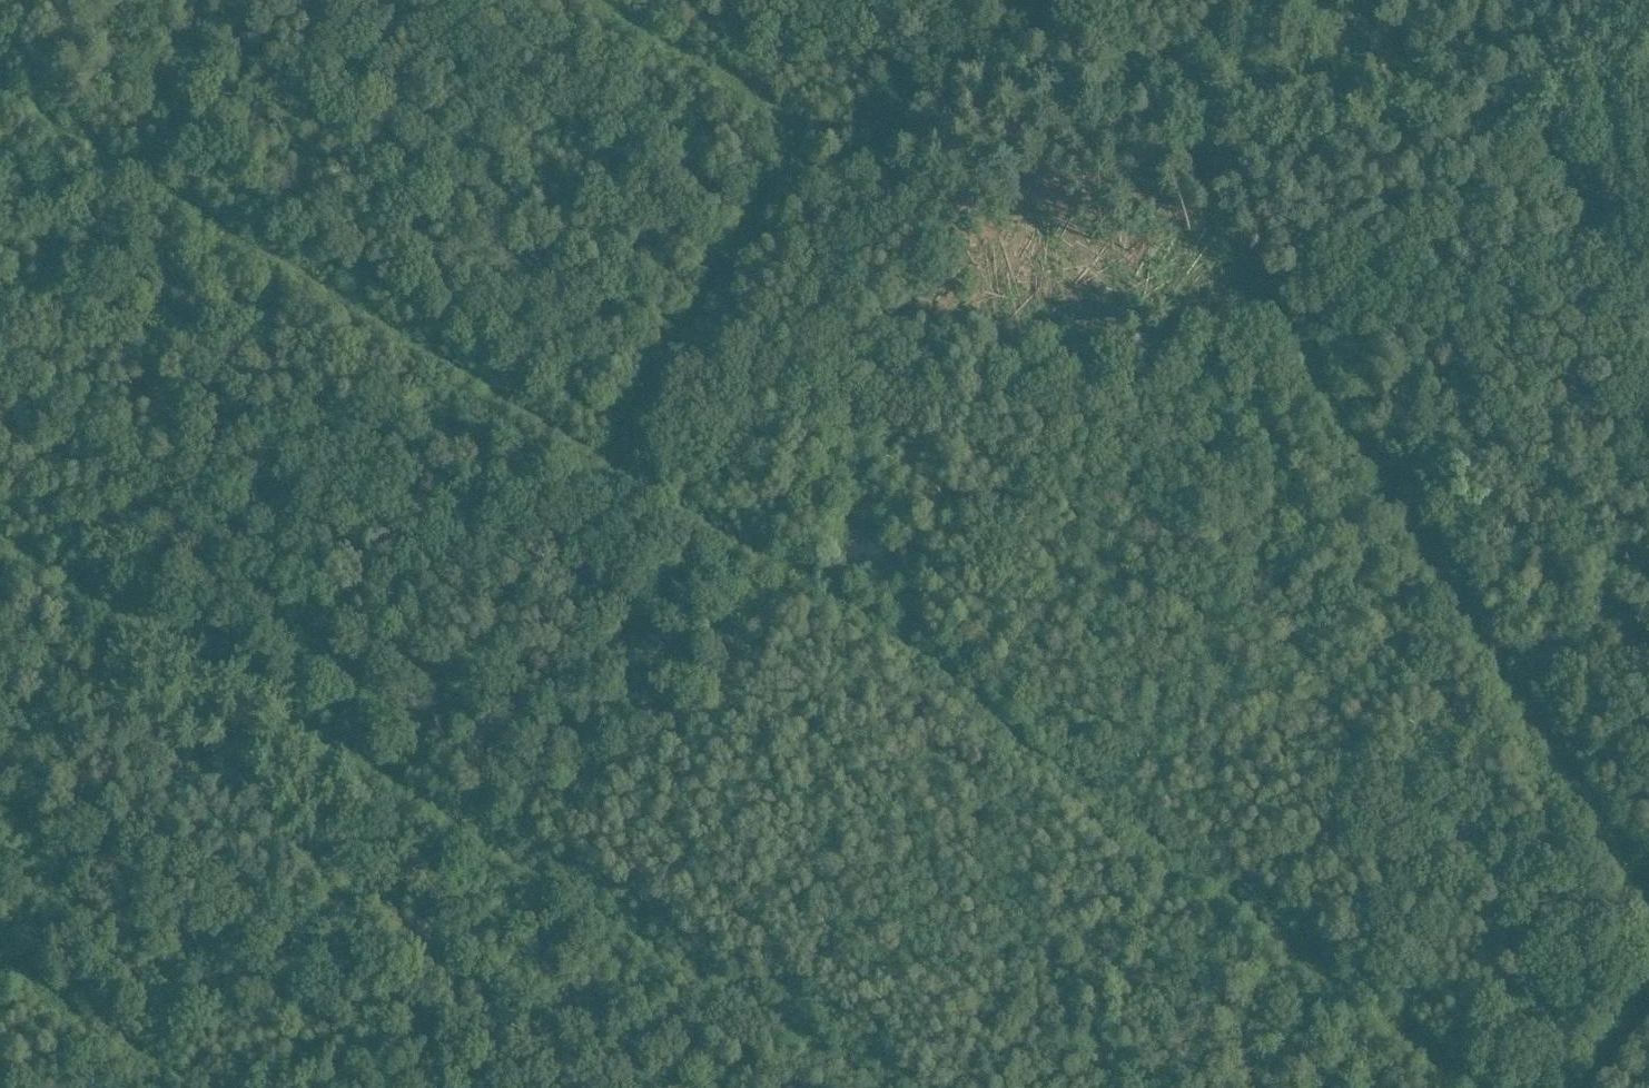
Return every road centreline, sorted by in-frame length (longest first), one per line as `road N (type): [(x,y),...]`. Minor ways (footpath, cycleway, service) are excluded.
road 1 (track): [(1648,942),(1120,128)]
road 2 (track): [(377,772),(884,1087)]
road 3 (track): [(377,772),(0,536)]
road 4 (track): [(0,961),(208,1087)]
road 5 (track): [(1577,1087),(1648,971)]

